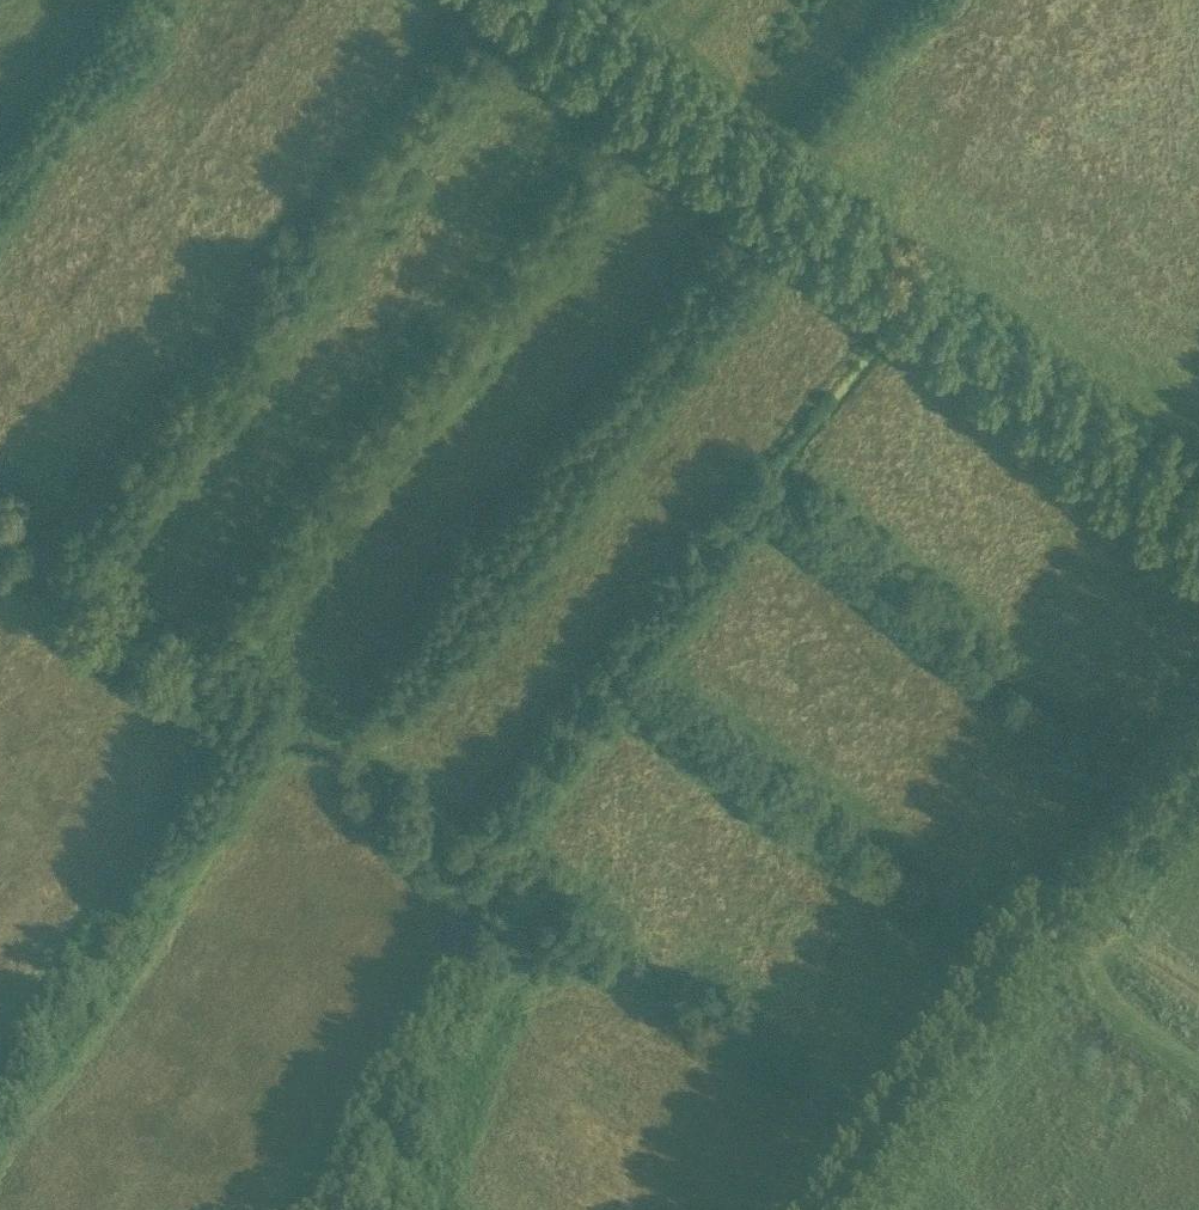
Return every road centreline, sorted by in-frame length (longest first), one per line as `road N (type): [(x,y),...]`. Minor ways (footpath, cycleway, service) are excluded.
road 1 (track): [(559,0),(1198,505)]
road 2 (track): [(857,1209),(1198,727)]

